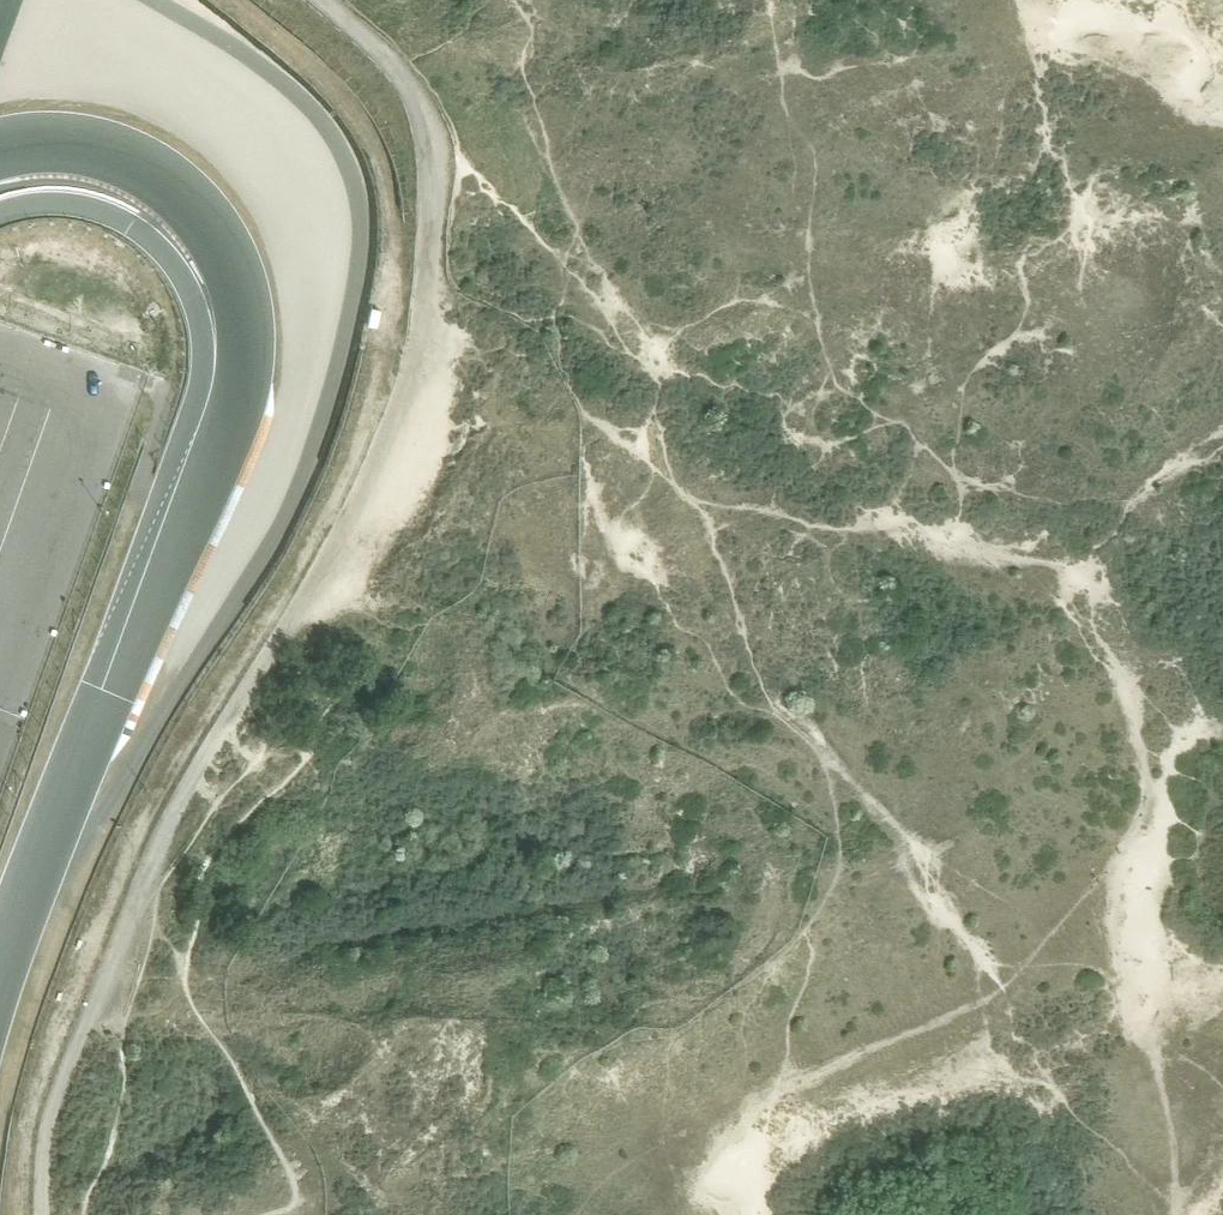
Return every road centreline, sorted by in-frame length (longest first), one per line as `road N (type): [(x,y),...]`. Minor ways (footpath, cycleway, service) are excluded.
road 1 (track): [(42,1214),(53,1106),(157,841),(347,518),(404,394),(421,335),(434,180),(427,129),(386,56),(322,0)]

